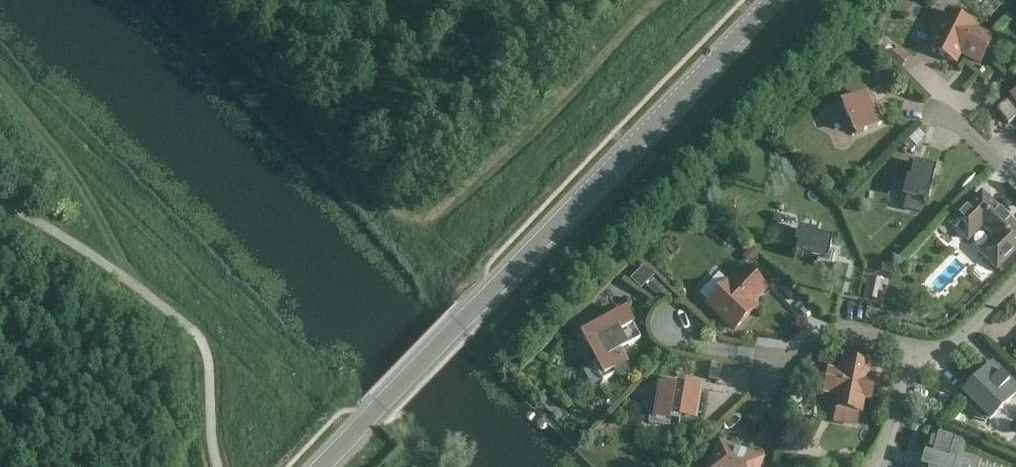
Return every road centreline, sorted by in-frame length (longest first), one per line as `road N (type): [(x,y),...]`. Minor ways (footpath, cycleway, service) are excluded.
road 1 (unclassified): [(320,466),(771,0)]
road 2 (track): [(345,441),(0,81)]
road 3 (track): [(417,215),(433,216),(661,0)]
road 4 (track): [(417,215),(400,207),(189,0)]

